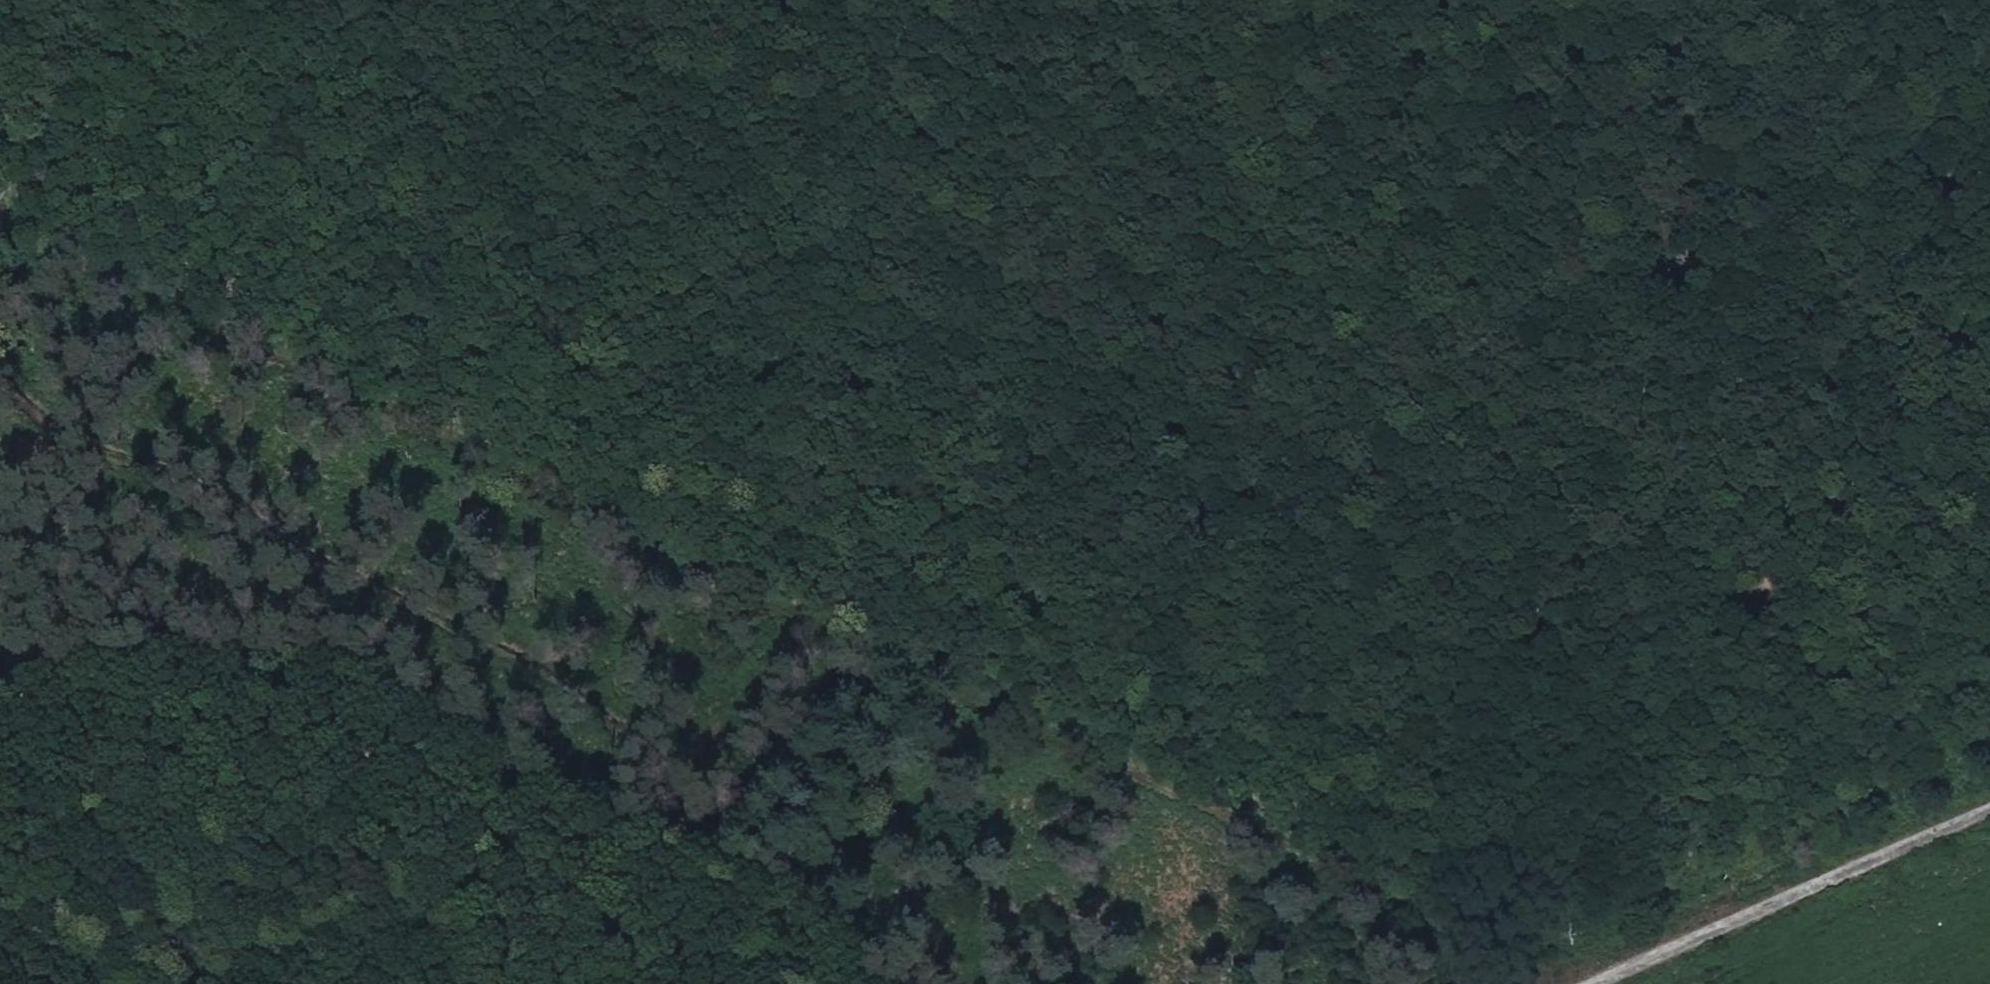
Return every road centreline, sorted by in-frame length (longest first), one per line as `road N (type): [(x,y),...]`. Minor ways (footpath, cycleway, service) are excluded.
road 1 (track): [(1989,810),(1591,983)]

